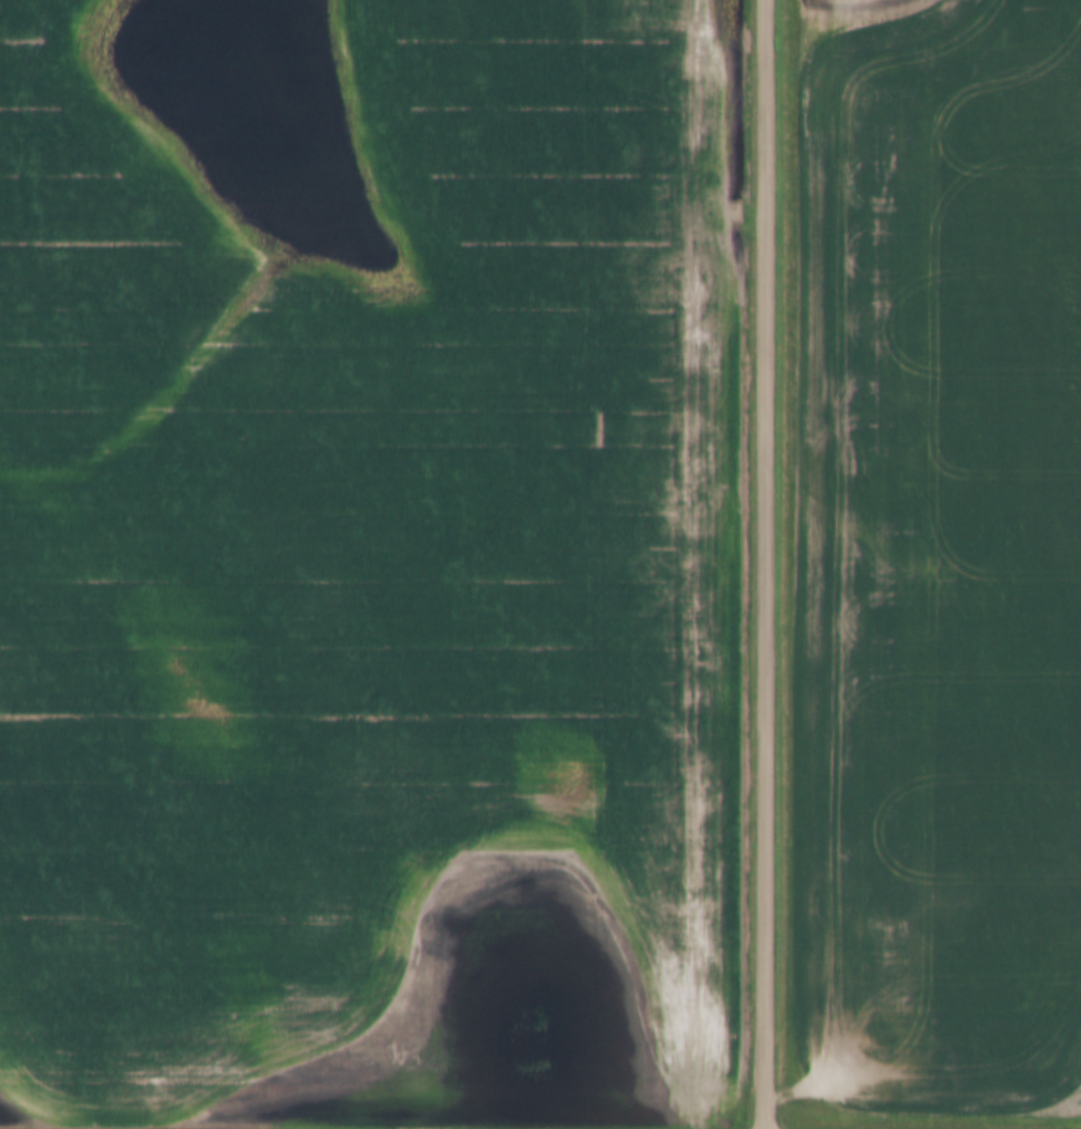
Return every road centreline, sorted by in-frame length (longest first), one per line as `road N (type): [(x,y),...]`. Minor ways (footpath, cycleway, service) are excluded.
road 1 (residential): [(766,0),(766,1128)]

